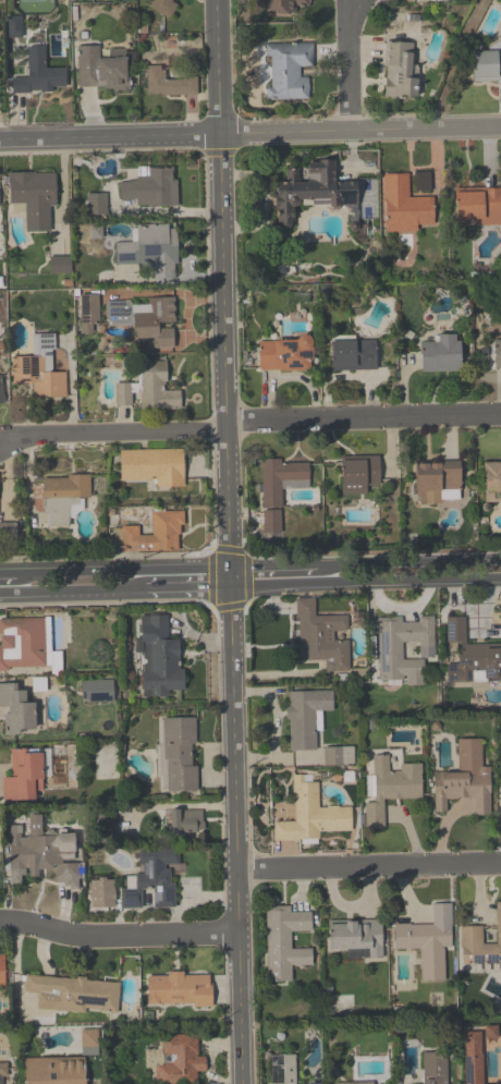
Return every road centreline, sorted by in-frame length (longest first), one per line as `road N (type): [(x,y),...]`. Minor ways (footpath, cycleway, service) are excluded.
road 1 (tertiary): [(221,133),(243,1083)]
road 2 (tertiary): [(0,139),(500,127)]
road 3 (residential): [(225,421),(500,413)]
road 4 (tertiary): [(231,586),(500,579)]
road 5 (residential): [(237,872),(500,864)]
road 6 (residential): [(0,924),(87,938),(240,935)]
road 7 (residential): [(0,443),(227,431)]
road 8 (tertiary): [(231,570),(19,575)]
road 9 (tertiary): [(500,562),(318,568)]
road 10 (tertiary): [(0,594),(147,589)]
road 11 (tertiary): [(217,0),(221,133)]
road 12 (residential): [(351,131),(352,0)]

